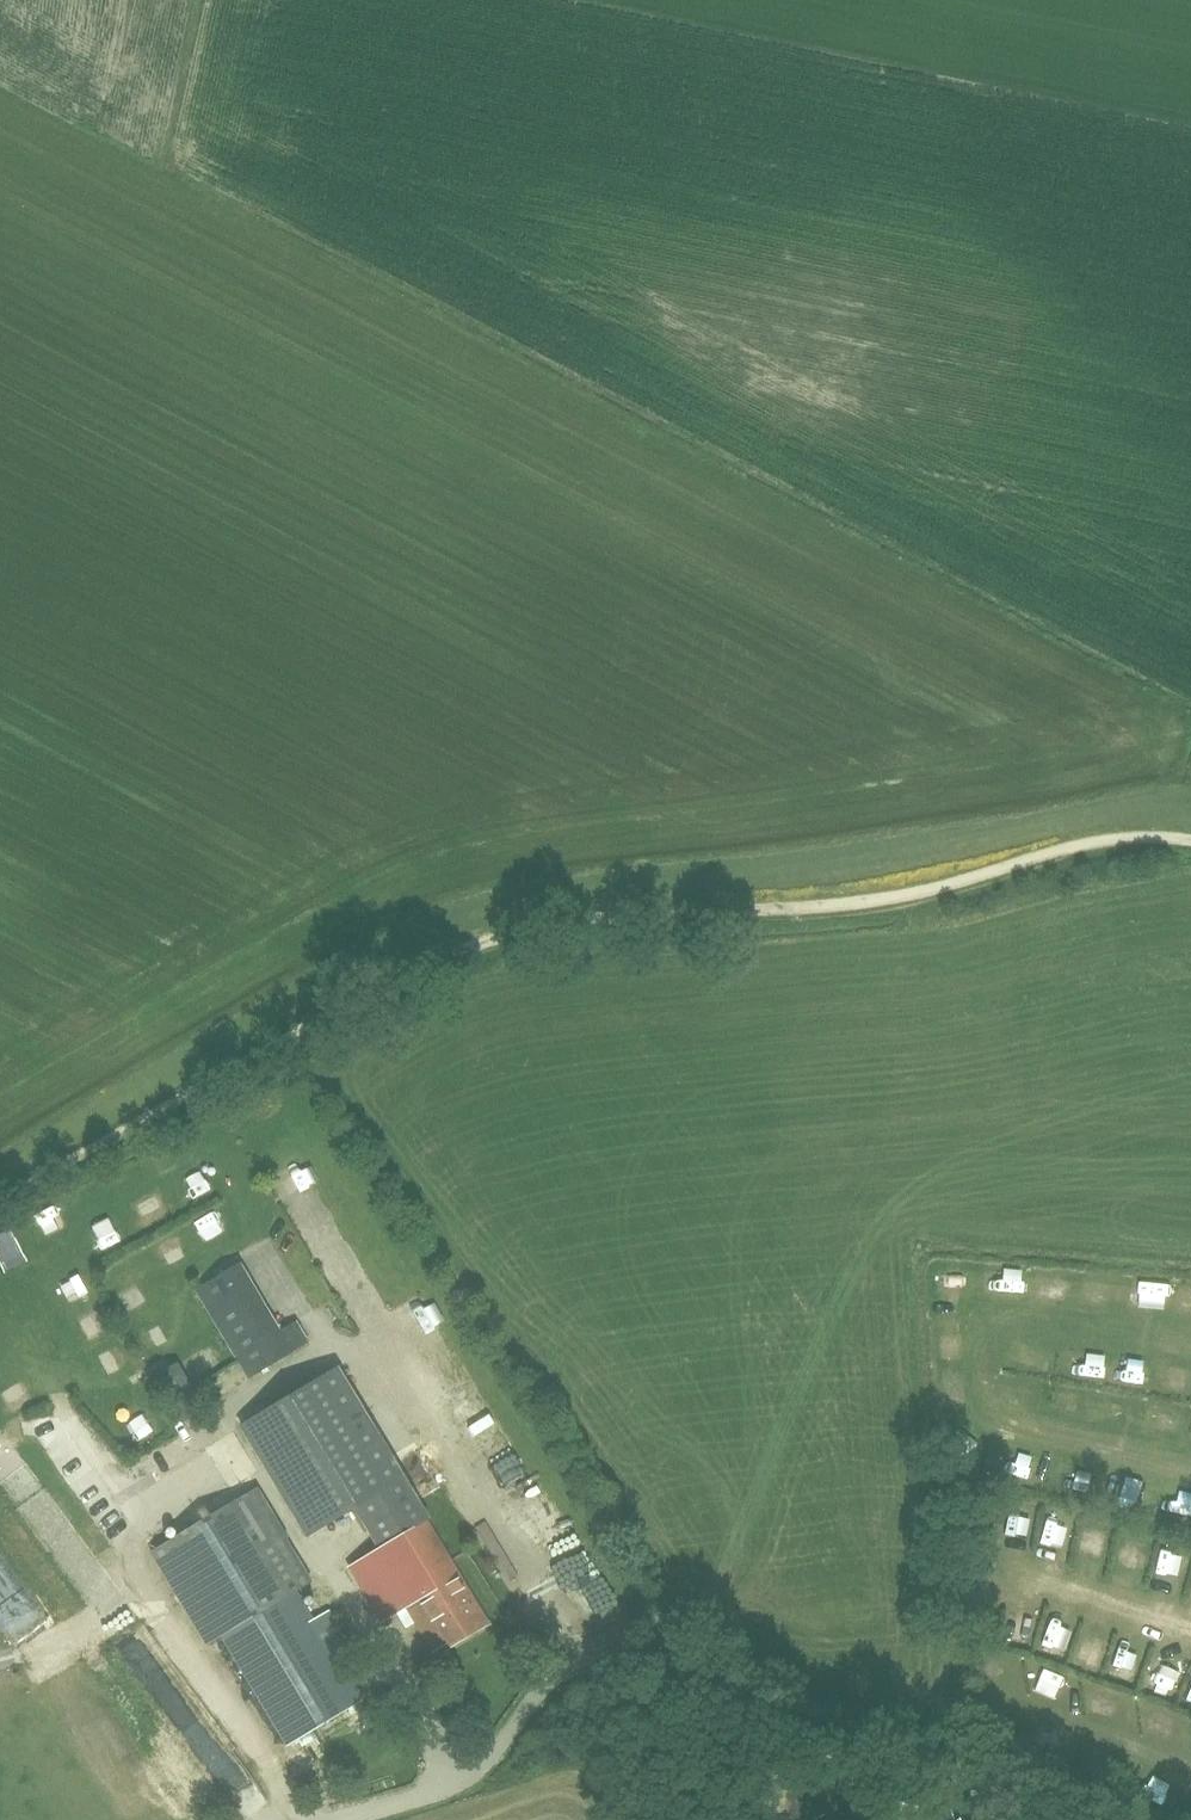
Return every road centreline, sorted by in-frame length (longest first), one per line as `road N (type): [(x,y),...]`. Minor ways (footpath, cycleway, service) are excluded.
road 1 (unclassified): [(1067,849),(899,897),(606,911),(522,924),(422,957),(125,1127)]
road 2 (unclassified): [(1086,1819),(777,1696),(648,1669),(585,1674),(536,1691),(485,1762),(459,1781),(341,1819)]
road 3 (track): [(125,1127),(0,1195)]
road 4 (track): [(1190,842),(1130,837),(1067,849)]

